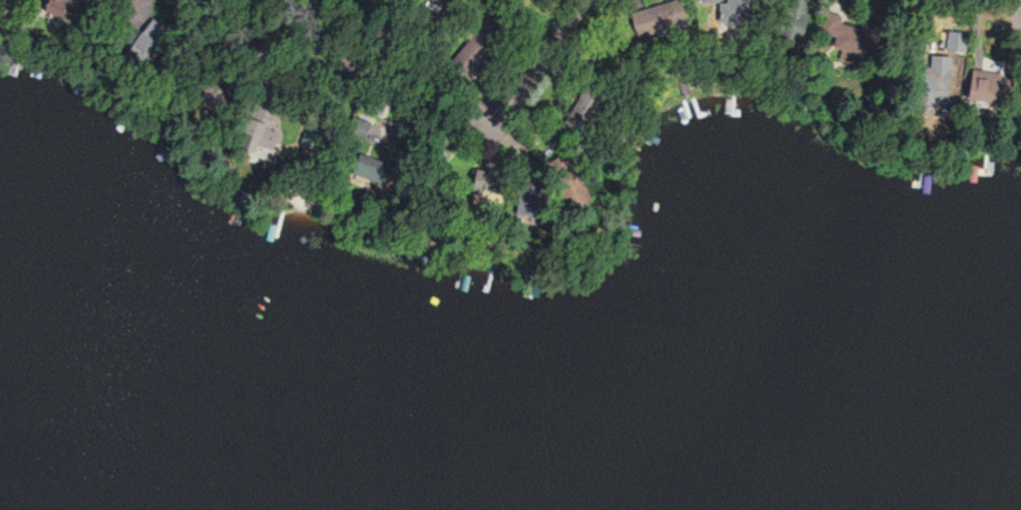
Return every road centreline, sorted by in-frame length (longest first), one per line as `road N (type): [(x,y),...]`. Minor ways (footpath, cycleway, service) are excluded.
road 1 (residential): [(593,0),(481,129)]

